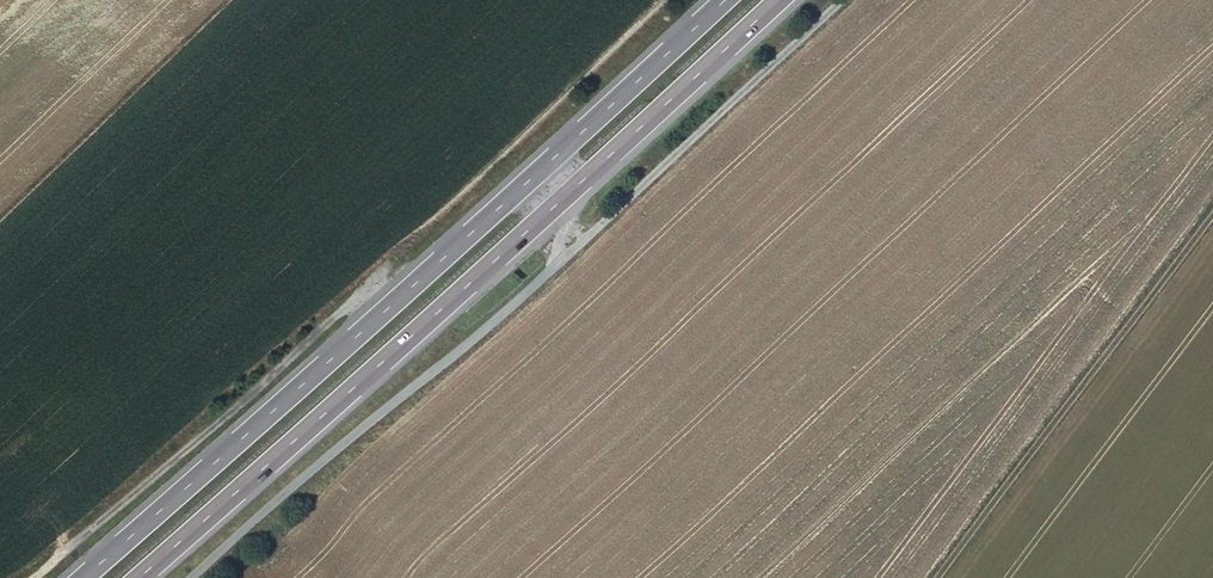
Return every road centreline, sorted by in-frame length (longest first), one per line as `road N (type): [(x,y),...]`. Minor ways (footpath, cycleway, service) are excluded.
road 1 (unclassified): [(186,577),(543,270),(834,0)]
road 2 (motorway): [(726,0),(82,577)]
road 3 (motorway): [(136,577),(779,0)]
road 4 (track): [(35,577),(373,282),(670,0)]
road 5 (track): [(931,577),(1212,205)]

